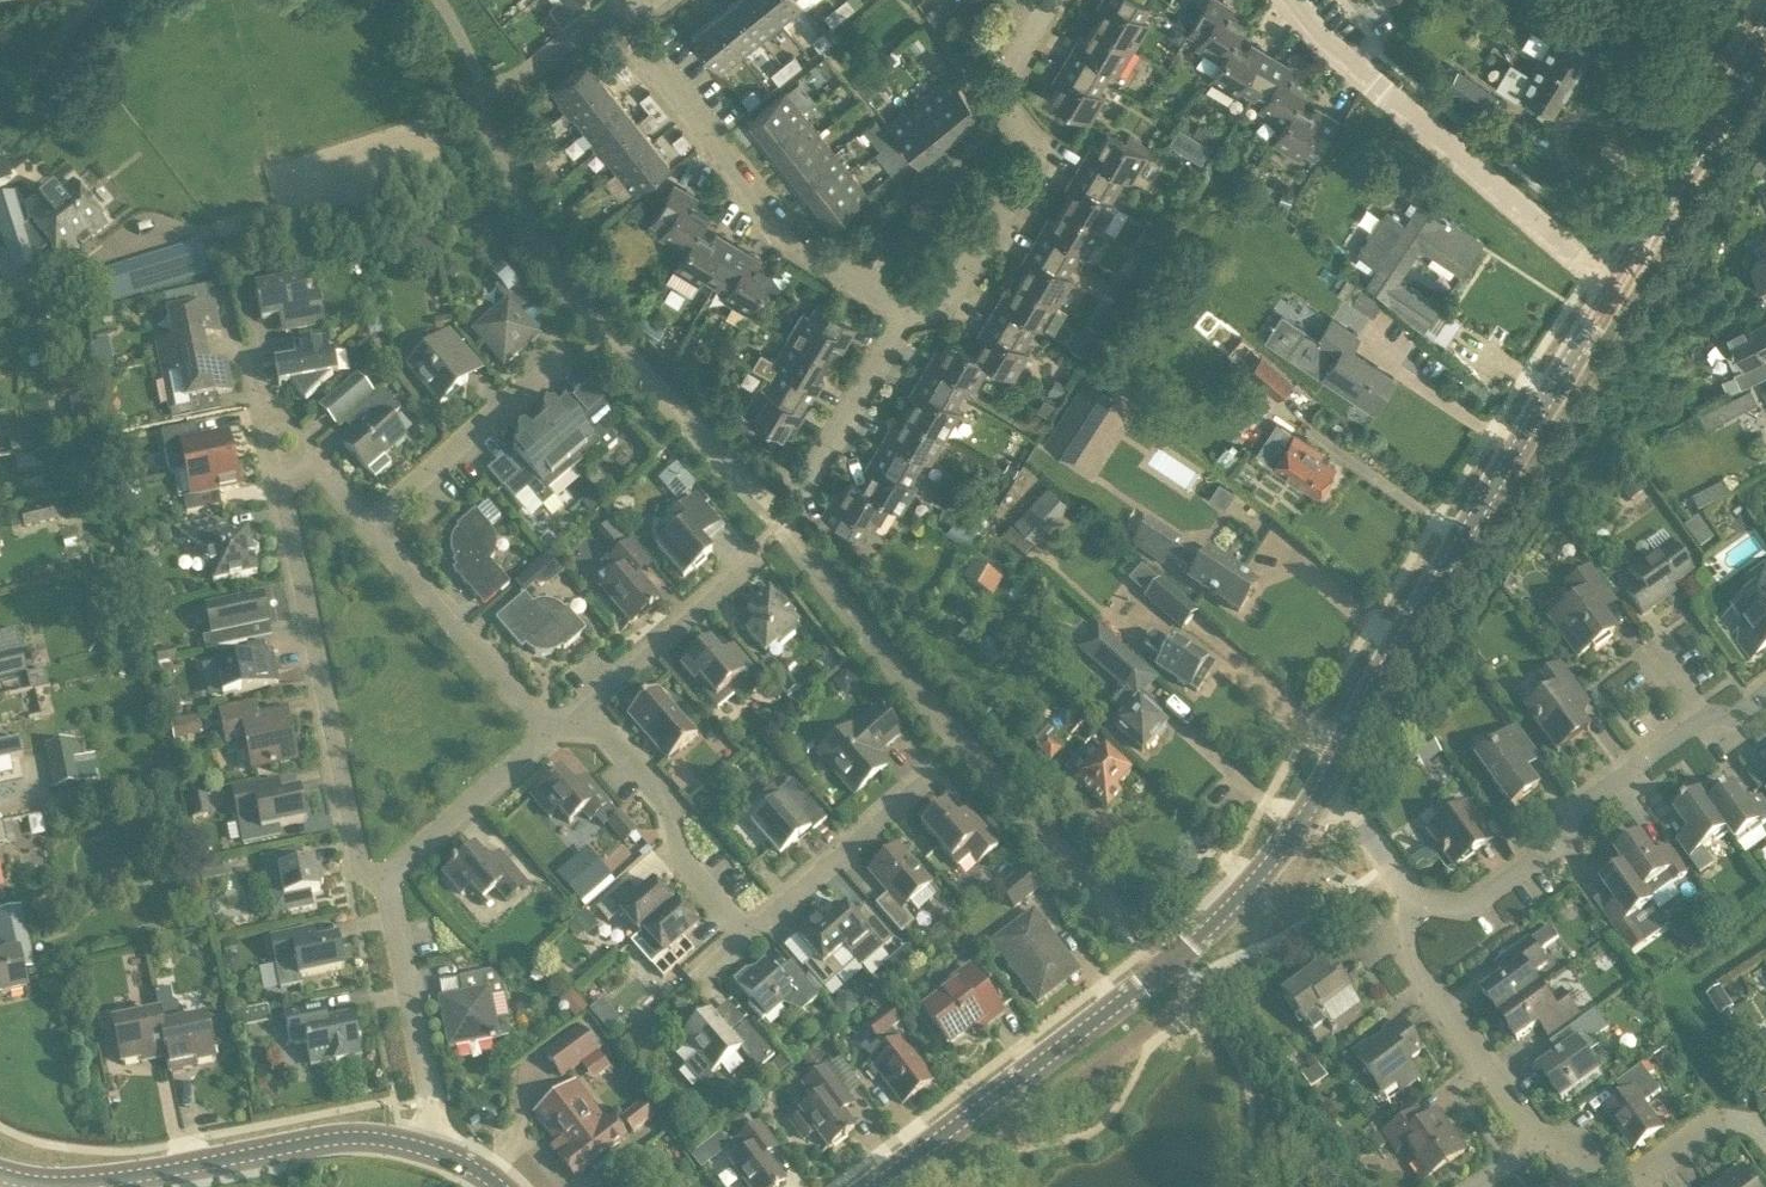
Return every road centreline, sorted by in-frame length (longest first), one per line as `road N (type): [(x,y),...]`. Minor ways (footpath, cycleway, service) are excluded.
road 1 (tertiary): [(871,1186),(1167,964),(1251,884),(1324,779)]
road 2 (tertiary): [(1324,779),(1614,281)]
road 3 (residential): [(579,720),(658,810),(670,862),(740,940),(925,775)]
road 4 (residential): [(380,884),(351,865),(258,420)]
road 5 (tertiary): [(443,1151),(397,1139),(336,1137),(136,1177),(68,1179),(0,1159)]
road 6 (residential): [(1406,901),(1466,907),(1564,839),(1574,811),(1708,712),(1738,714),(1765,693)]
road 7 (residential): [(910,308),(790,229),(636,48)]
road 8 (residential): [(1047,0),(1009,66),(1031,142),(953,288),(910,308)]
road 9 (tertiary): [(1614,281),(1765,29)]
road 10 (residential): [(1614,281),(1577,261),(1396,89)]
road 11 (residential): [(1550,1136),(1531,1128),(1410,955),(1406,901)]
road 12 (residential): [(547,743),(364,534)]
road 13 (residential): [(443,1151),(380,884)]
road 14 (residential): [(364,534),(561,361)]
road 15 (residential): [(579,720),(751,565)]
road 16 (residential): [(380,884),(547,743)]
road 17 (residential): [(910,308),(817,467)]
road 18 (residential): [(1765,1138),(1749,1123),(1716,1125),(1629,1186)]
road 19 (residential): [(364,534),(258,420)]
road 20 (residential): [(1406,901),(1382,842),(1324,779)]
road 21 (residential): [(1396,89),(1309,0)]

